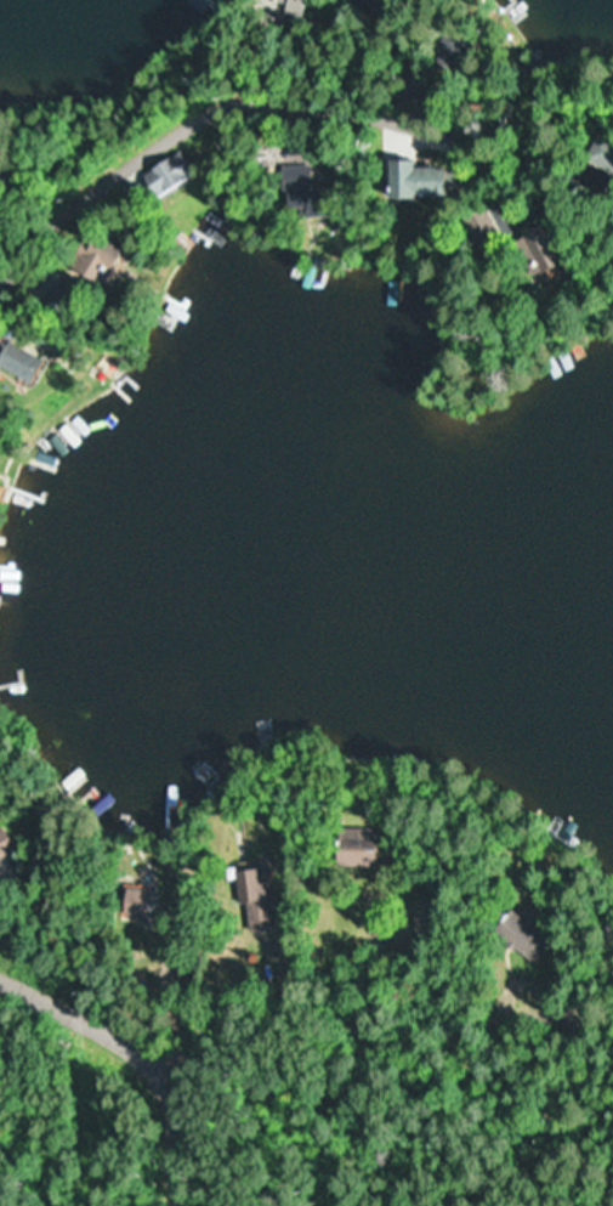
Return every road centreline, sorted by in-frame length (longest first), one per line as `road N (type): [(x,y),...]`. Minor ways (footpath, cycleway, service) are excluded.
road 1 (residential): [(0,261),(42,198),(91,151),(197,102),(239,96),(381,115),(490,162)]
road 2 (residential): [(137,1046),(329,986),(612,1007)]
road 3 (residential): [(0,976),(137,1046),(175,1121),(176,1205)]

